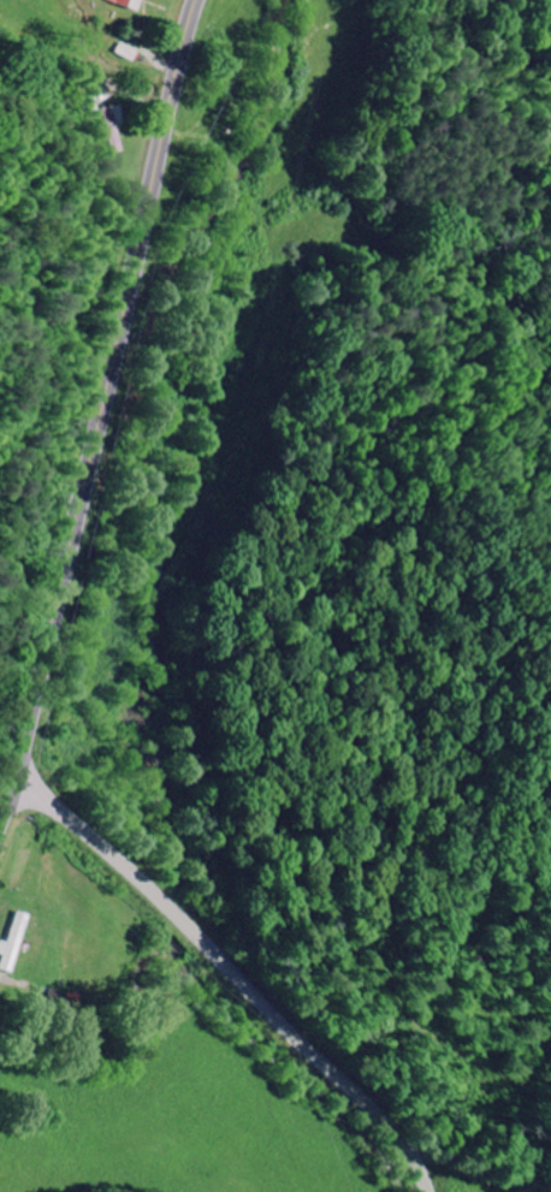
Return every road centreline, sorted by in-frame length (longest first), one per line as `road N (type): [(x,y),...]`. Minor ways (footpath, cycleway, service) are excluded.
road 1 (secondary): [(0,817),(84,509),(198,0)]
road 2 (tertiary): [(17,771),(372,1104),(432,1191)]
road 3 (residential): [(213,951),(229,544),(262,378)]
road 4 (residential): [(168,114),(0,20)]

